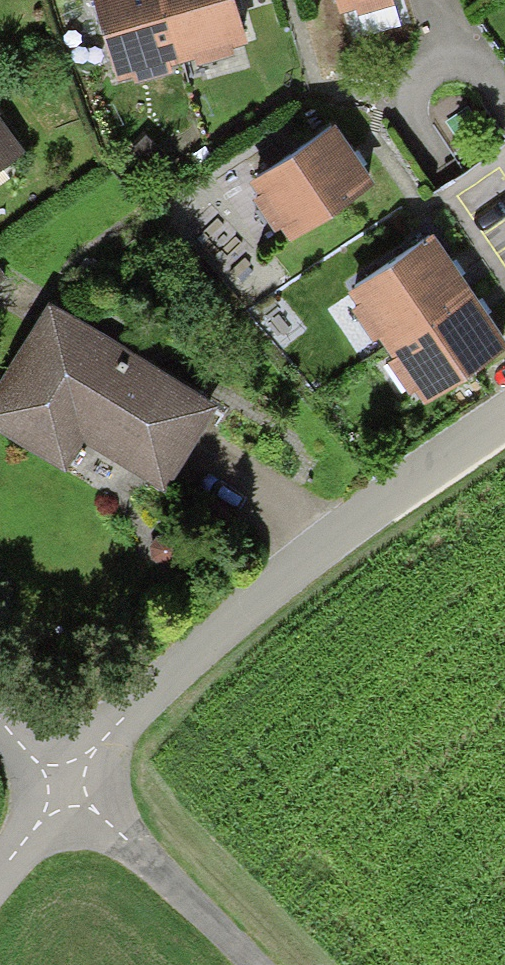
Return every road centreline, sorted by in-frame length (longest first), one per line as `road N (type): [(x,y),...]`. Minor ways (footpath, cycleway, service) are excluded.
road 1 (residential): [(53,792),(318,544),(504,417)]
road 2 (unclassified): [(238,964),(53,792)]

